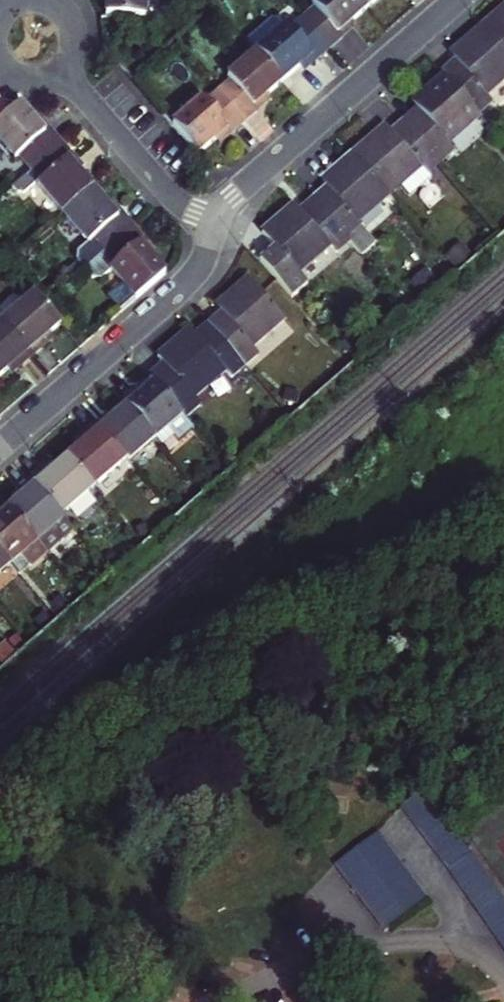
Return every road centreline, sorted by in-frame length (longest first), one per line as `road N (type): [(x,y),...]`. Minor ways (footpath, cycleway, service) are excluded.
road 1 (residential): [(216,220),(456,0)]
road 2 (residential): [(0,450),(184,287),(216,220)]
road 3 (residential): [(503,978),(469,946),(407,944),(320,959),(233,1001)]
road 4 (residential): [(216,220),(171,197),(64,67)]
road 5 (residential): [(64,67),(74,34),(54,6),(20,4),(0,25)]

